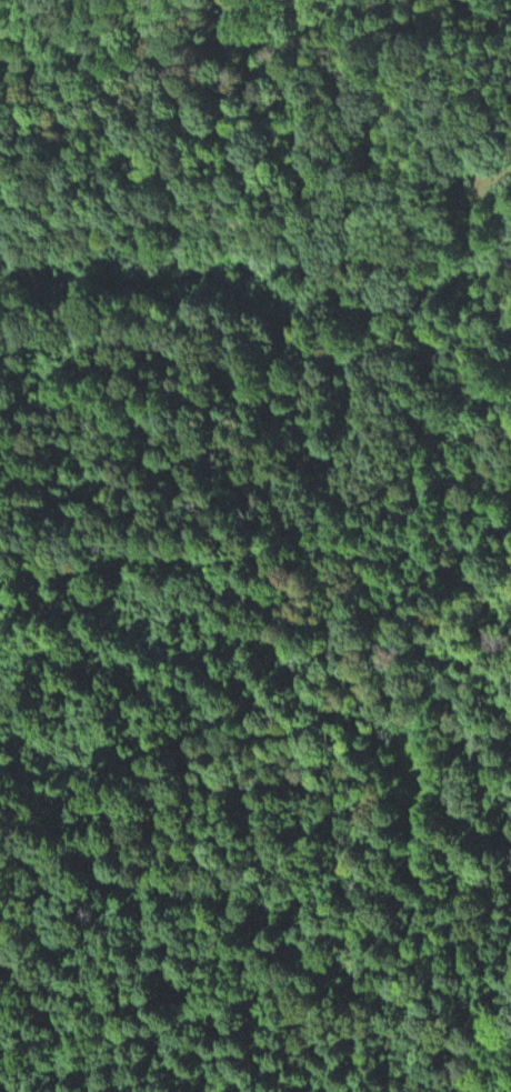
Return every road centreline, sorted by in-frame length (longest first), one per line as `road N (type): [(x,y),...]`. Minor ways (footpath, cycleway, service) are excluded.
road 1 (track): [(0,566),(166,559),(224,593),(238,635),(309,698),(378,735),(403,737),(510,695)]

